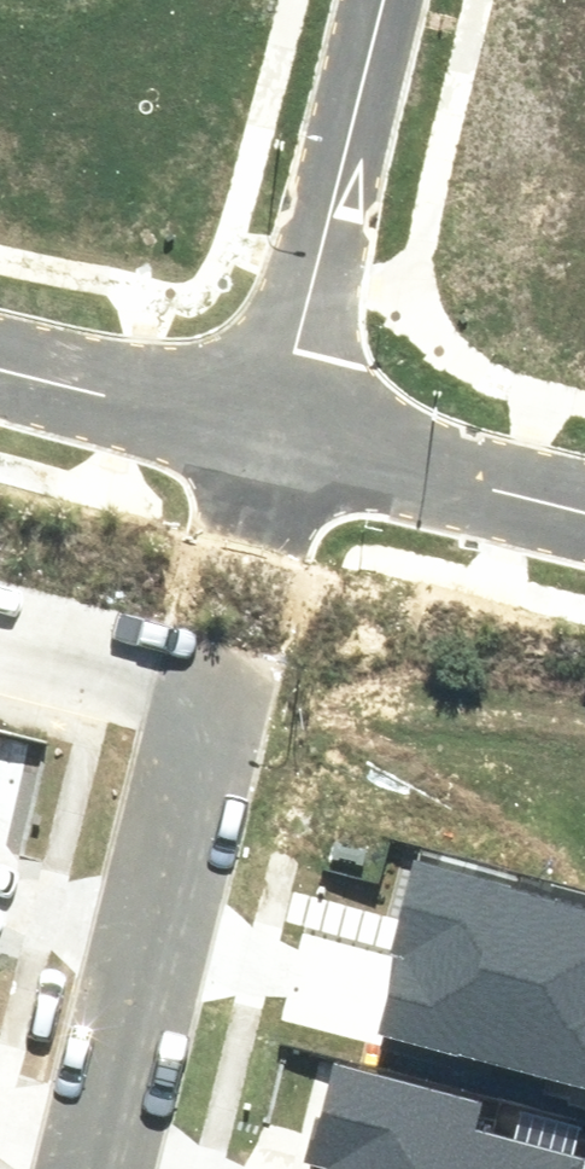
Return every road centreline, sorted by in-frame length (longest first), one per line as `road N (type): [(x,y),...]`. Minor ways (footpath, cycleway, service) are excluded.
road 1 (residential): [(192,670),(65,1168)]
road 2 (residential): [(259,439),(369,0)]
road 3 (residential): [(259,439),(584,513)]
road 4 (residential): [(0,366),(259,439)]
road 5 (unknown): [(259,439),(192,670)]
road 6 (residential): [(192,670),(0,624)]

